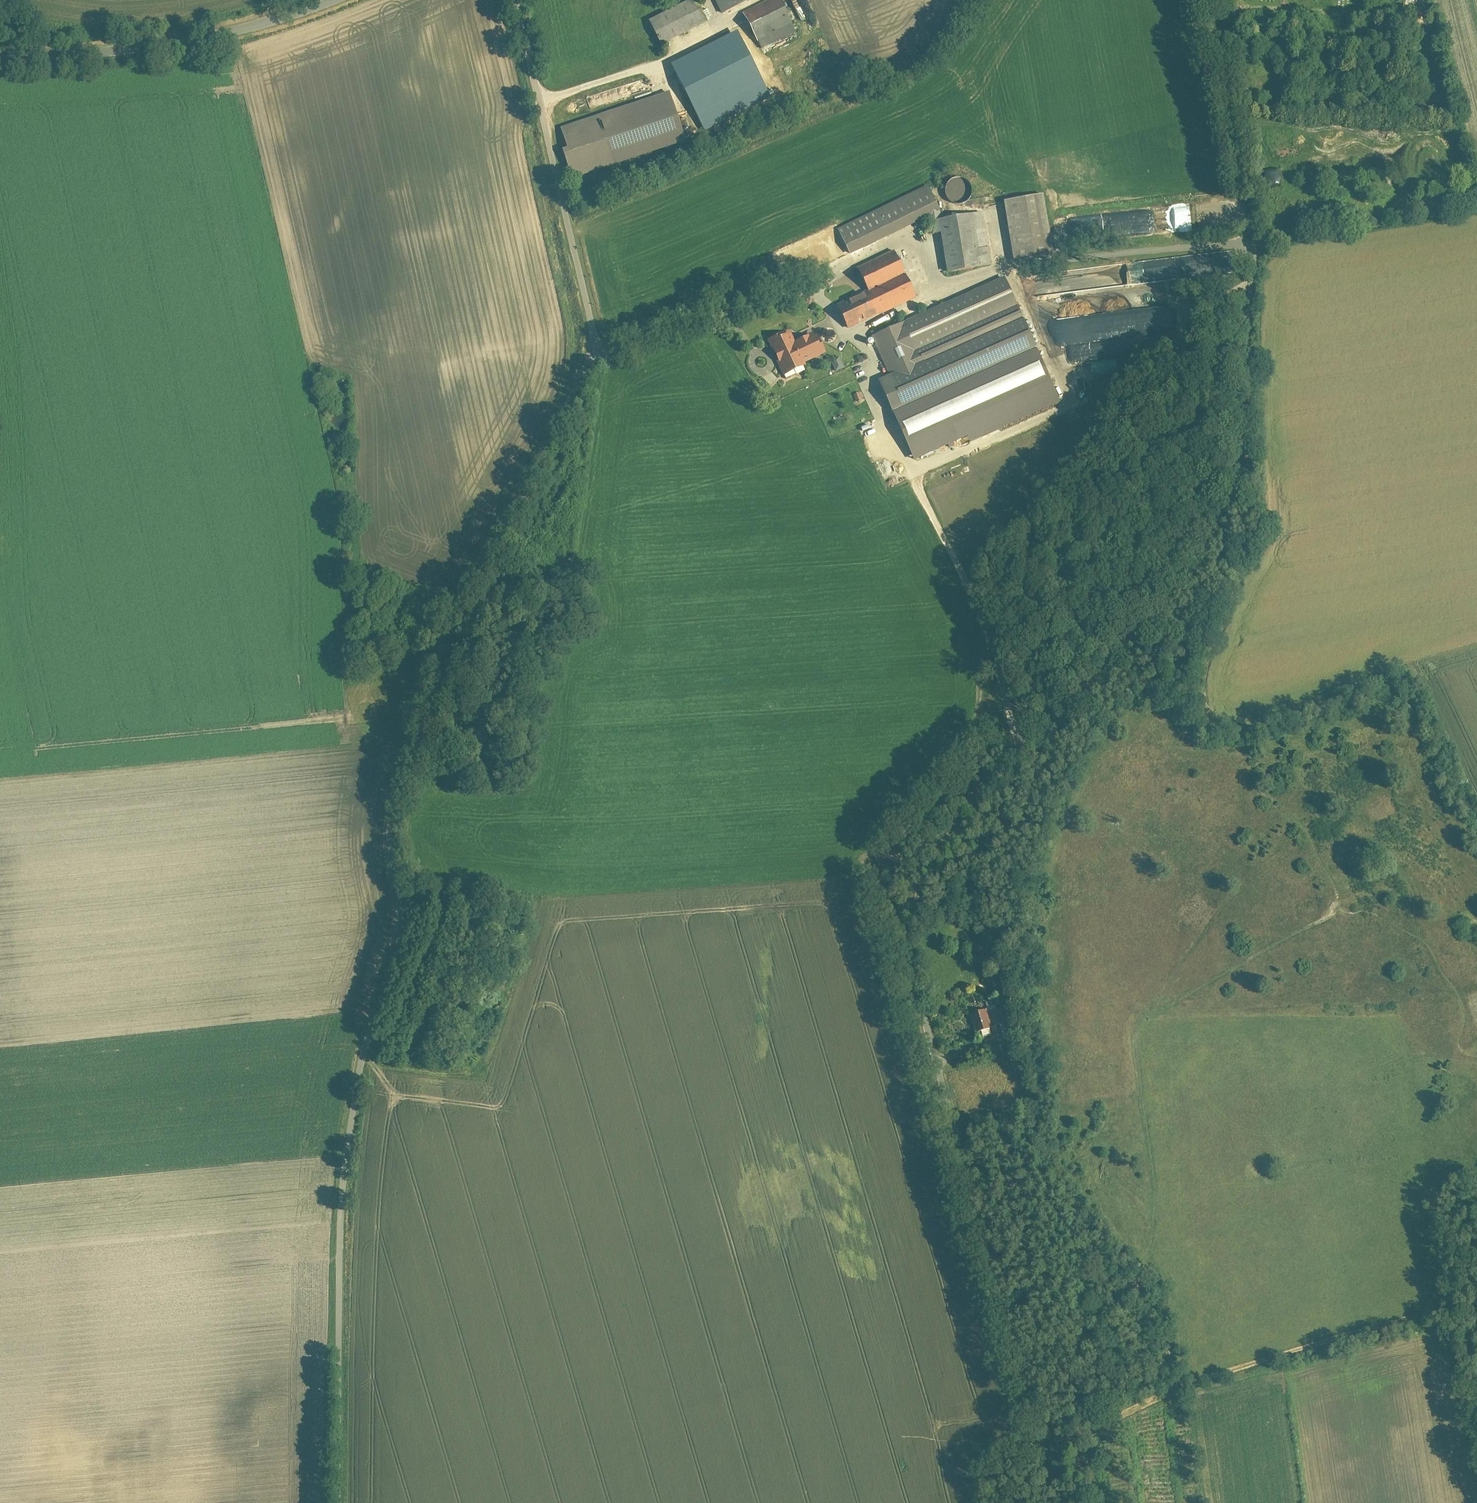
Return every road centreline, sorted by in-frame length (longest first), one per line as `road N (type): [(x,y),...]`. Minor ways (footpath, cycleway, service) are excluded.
road 1 (unclassified): [(1204,0),(1251,238),(1251,321),(1236,417),(1209,508),(1149,611),(952,821),(929,856),(907,916),(905,946),(1039,1414),(1052,1502)]
road 2 (unclassified): [(516,0),(592,340),(575,387),(457,608),(397,774),(391,807),(395,954),(360,1060),(342,1205),(339,1502)]
road 3 (track): [(586,357),(811,289),(845,342),(1008,270),(1251,238)]
road 4 (residential): [(0,55),(145,48),(243,32),(338,0)]
road 5 (track): [(1138,1278),(1151,1253),(1154,1178),(1134,1030)]
road 6 (track): [(1039,1414),(1091,1323),(1138,1278)]

